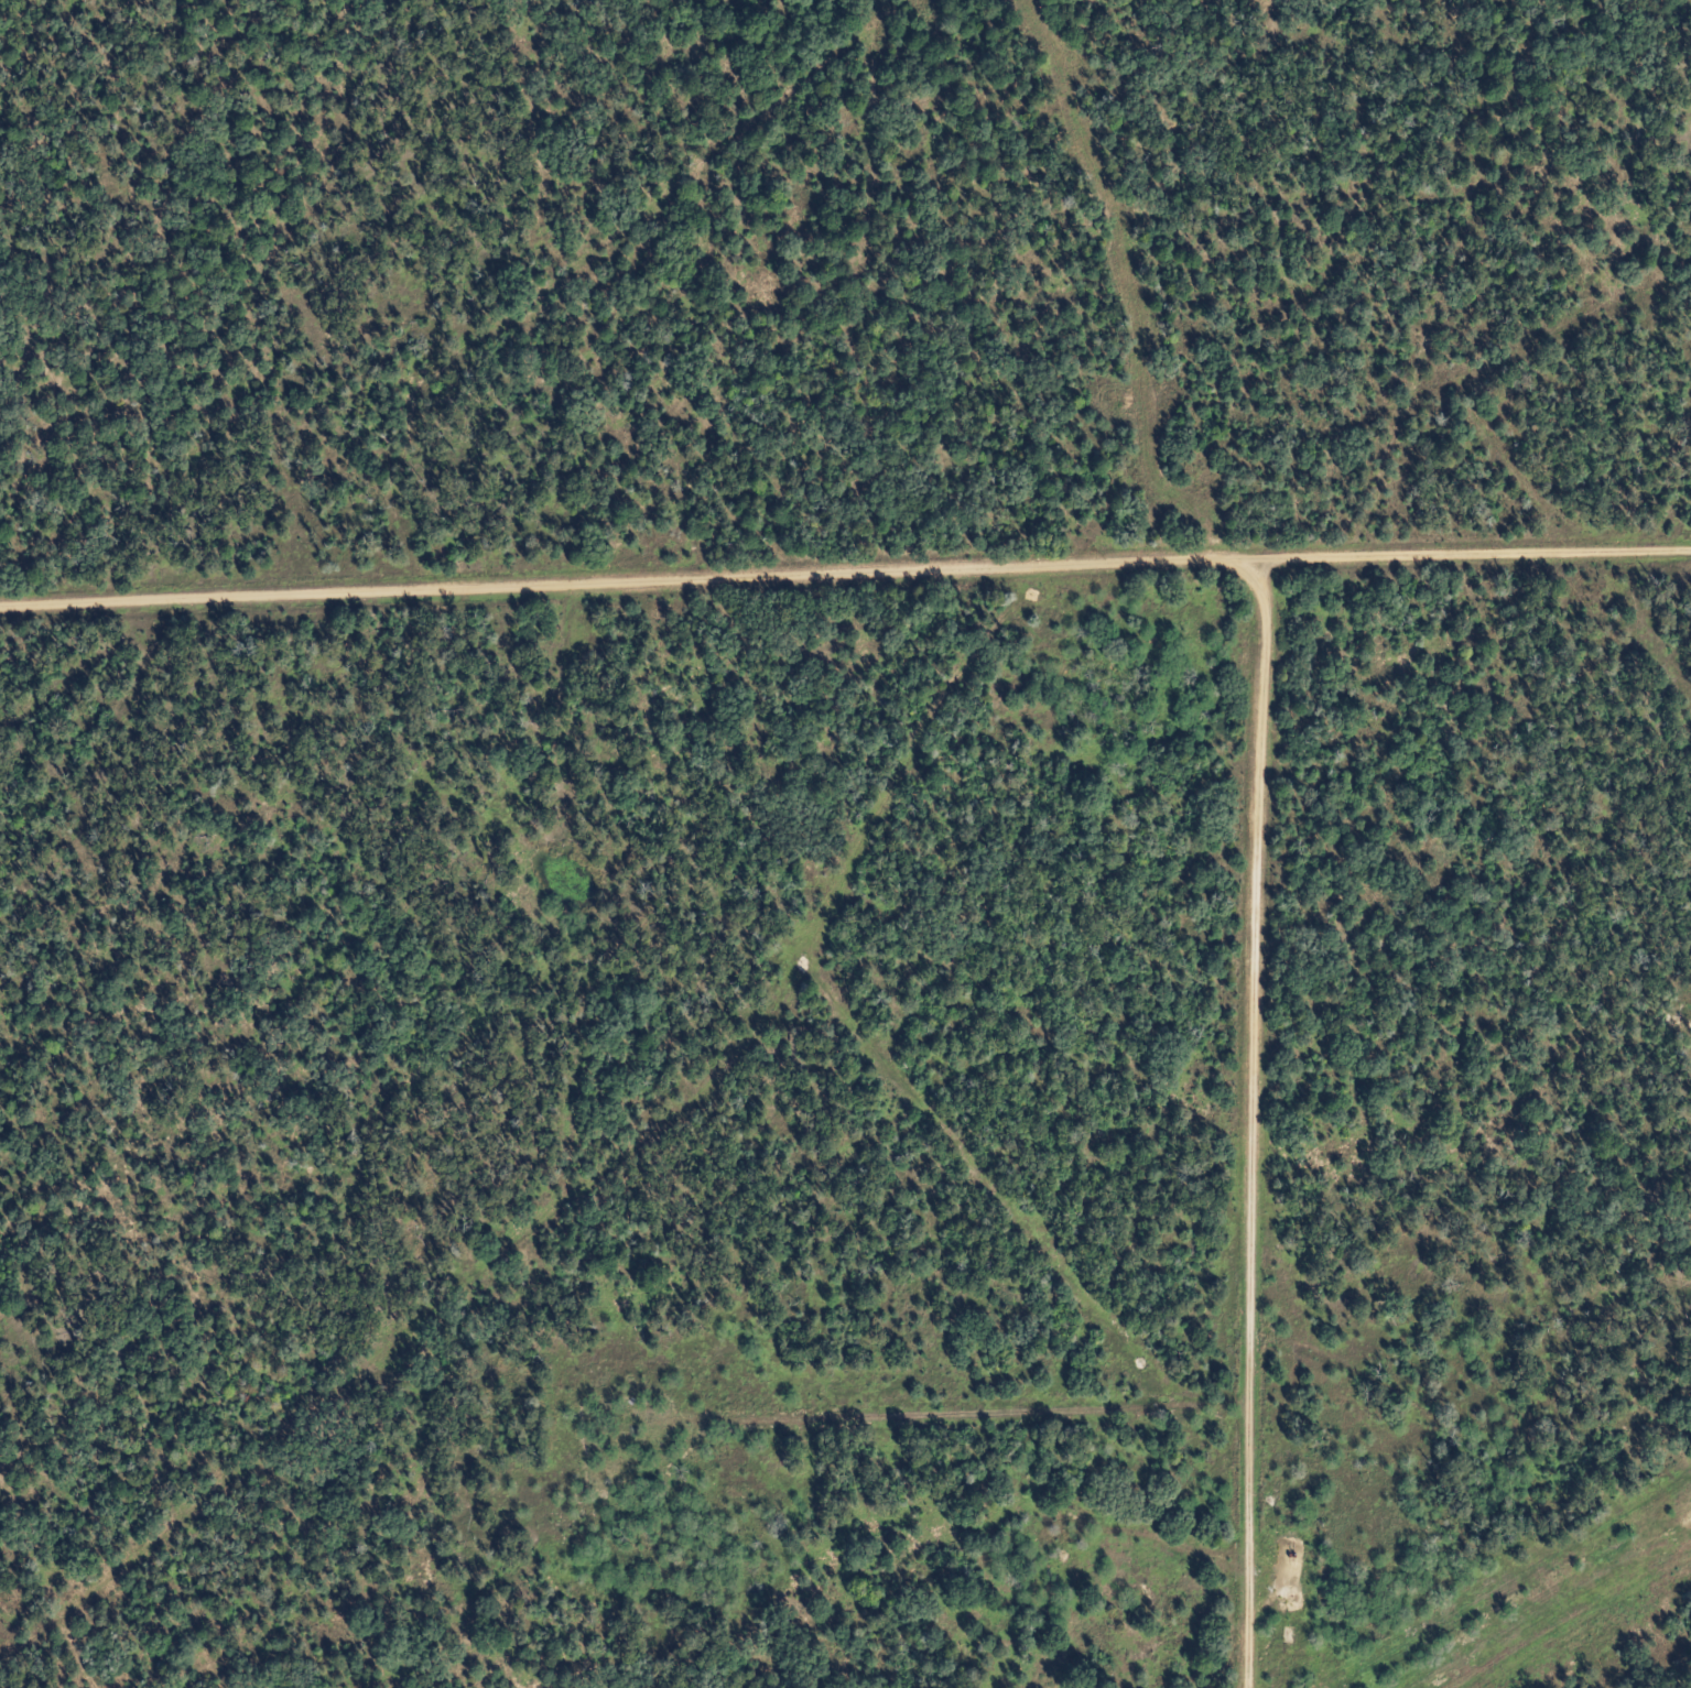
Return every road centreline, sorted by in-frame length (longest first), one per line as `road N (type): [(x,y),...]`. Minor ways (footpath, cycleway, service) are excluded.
road 1 (residential): [(1690,552),(1074,560),(0,607)]
road 2 (residential): [(1251,1687),(1268,562)]

